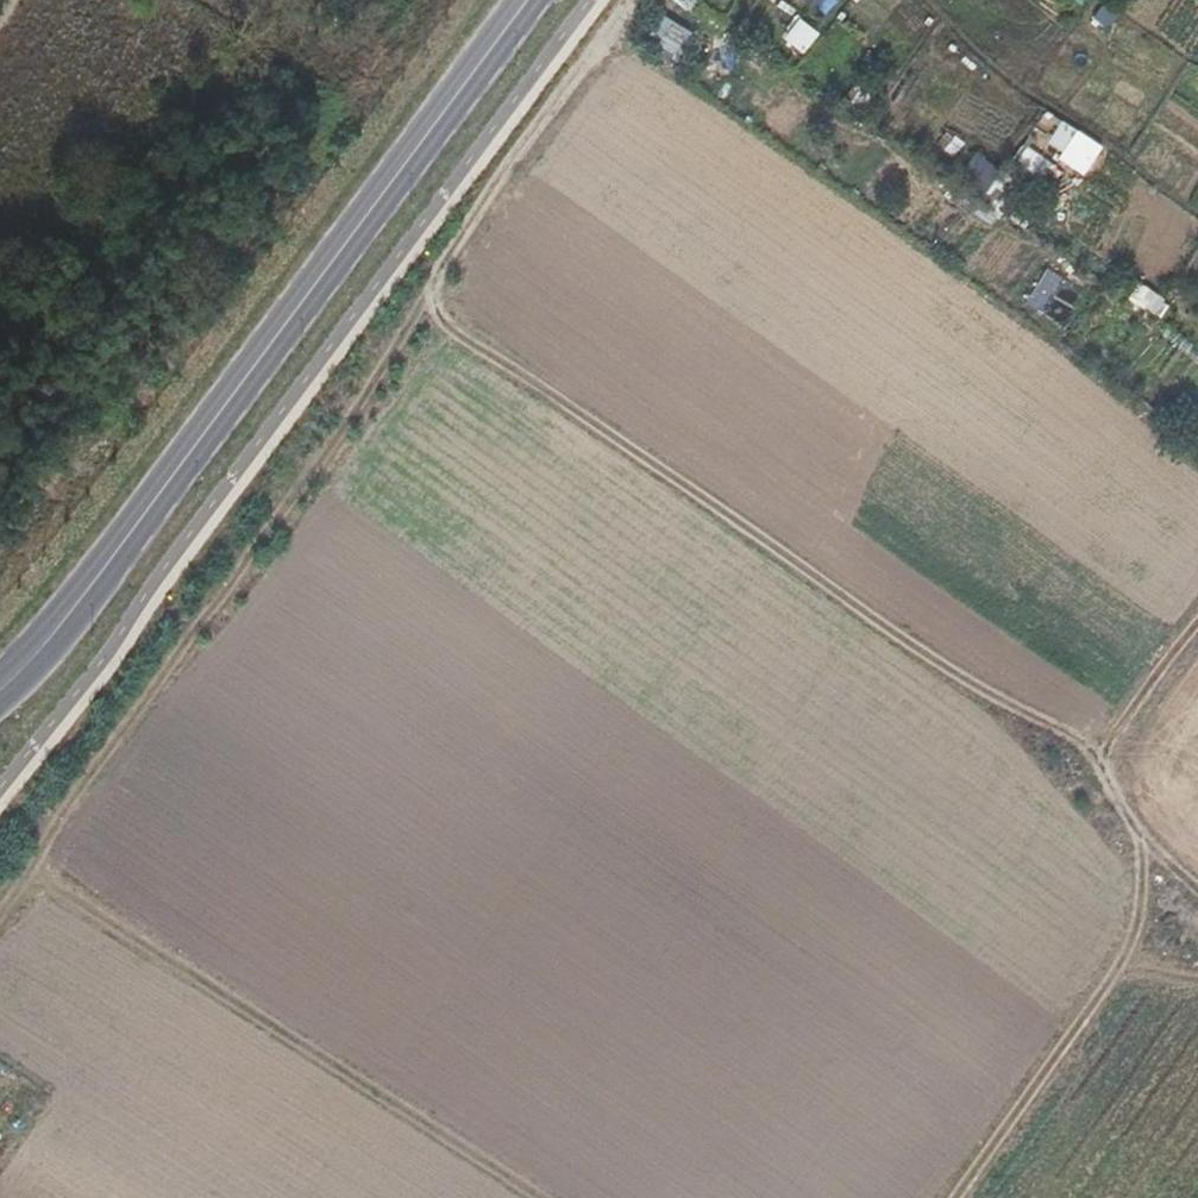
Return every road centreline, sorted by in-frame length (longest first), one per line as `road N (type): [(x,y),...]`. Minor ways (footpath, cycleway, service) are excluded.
road 1 (track): [(433,303),(447,325),(530,378),(1197,881)]
road 2 (secondary): [(535,0),(0,713)]
road 3 (track): [(433,303),(415,315),(342,431),(45,834)]
road 4 (track): [(1197,889),(982,1197)]
road 5 (track): [(627,0),(549,103),(436,280),(433,303)]
road 6 (track): [(1197,645),(1118,748),(1113,783),(1150,843)]

